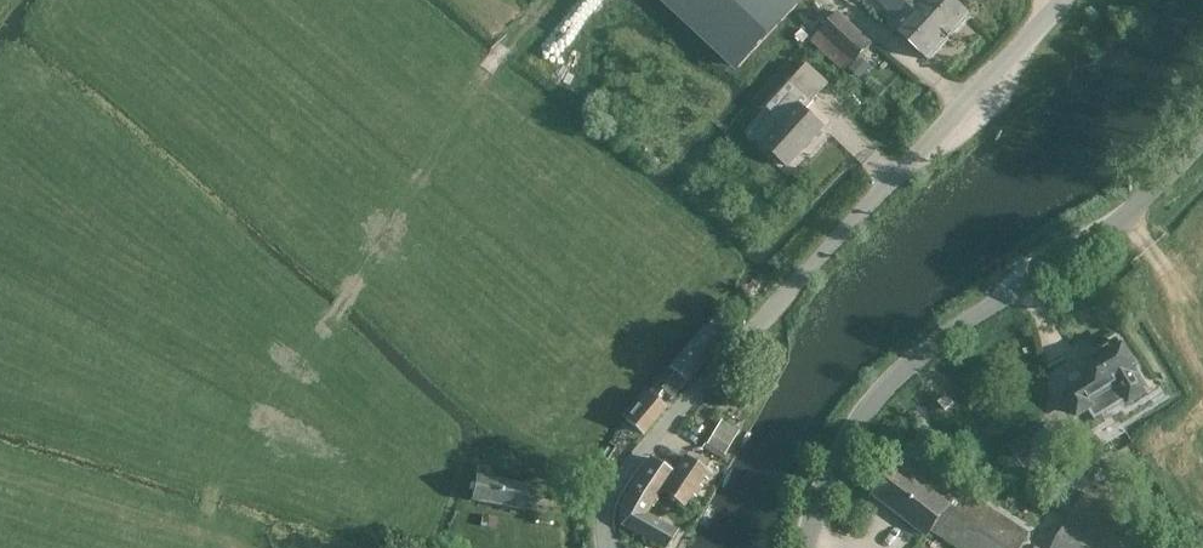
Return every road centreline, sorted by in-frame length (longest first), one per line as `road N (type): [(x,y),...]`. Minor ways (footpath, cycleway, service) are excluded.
road 1 (unclassified): [(606,547),(603,515),(615,482),(1060,0)]
road 2 (unclassified): [(803,547),(826,474),(890,381),(950,328),(1079,250),(1165,182),(1202,139)]
road 3 (track): [(256,433),(225,479),(201,547)]
road 4 (track): [(1202,311),(1125,213)]

